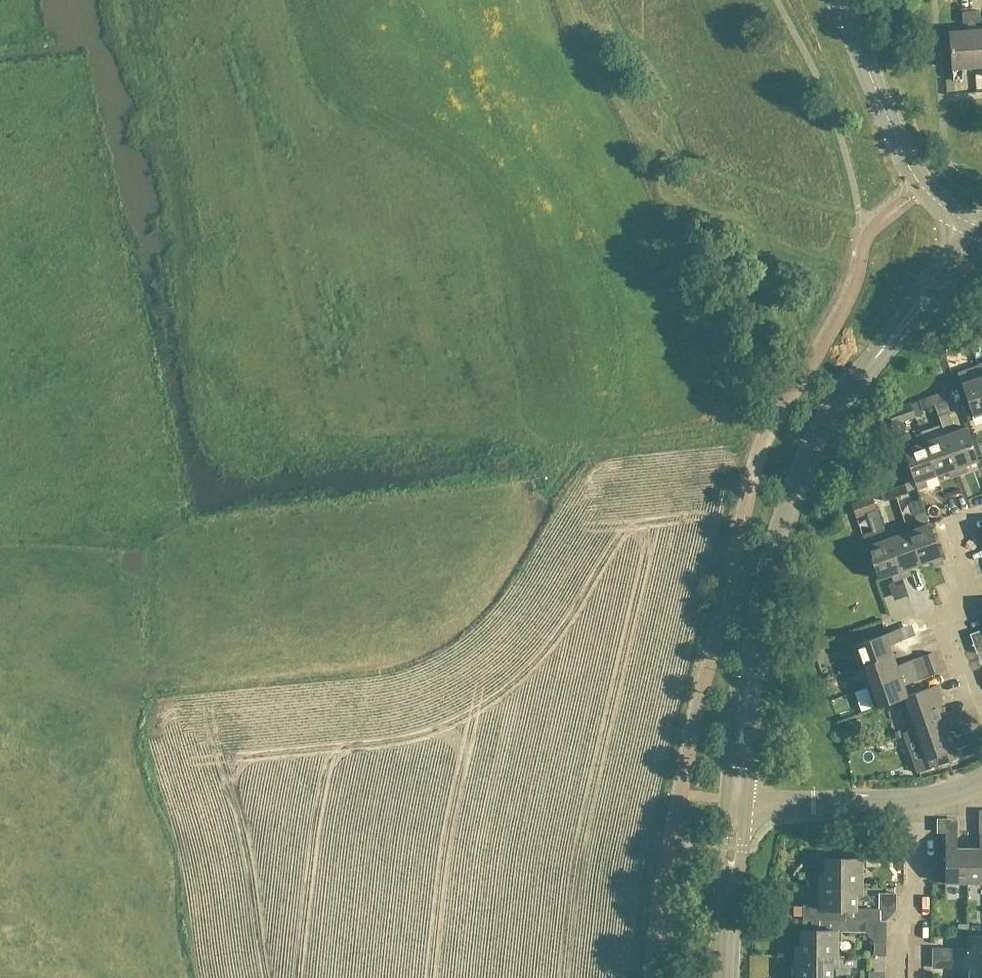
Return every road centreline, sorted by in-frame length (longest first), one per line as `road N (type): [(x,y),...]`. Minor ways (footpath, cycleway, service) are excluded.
road 1 (unclassified): [(736,806),(751,678),(804,465),(840,405),(979,229)]
road 2 (unclassified): [(979,229),(937,206),(907,166),(838,0)]
road 3 (residential): [(981,701),(950,616),(976,608),(949,532),(981,519)]
road 4 (residential): [(896,977),(895,933),(916,906),(916,802)]
road 5 (residential): [(736,806),(916,802)]
road 6 (unclassified): [(727,977),(736,806)]

